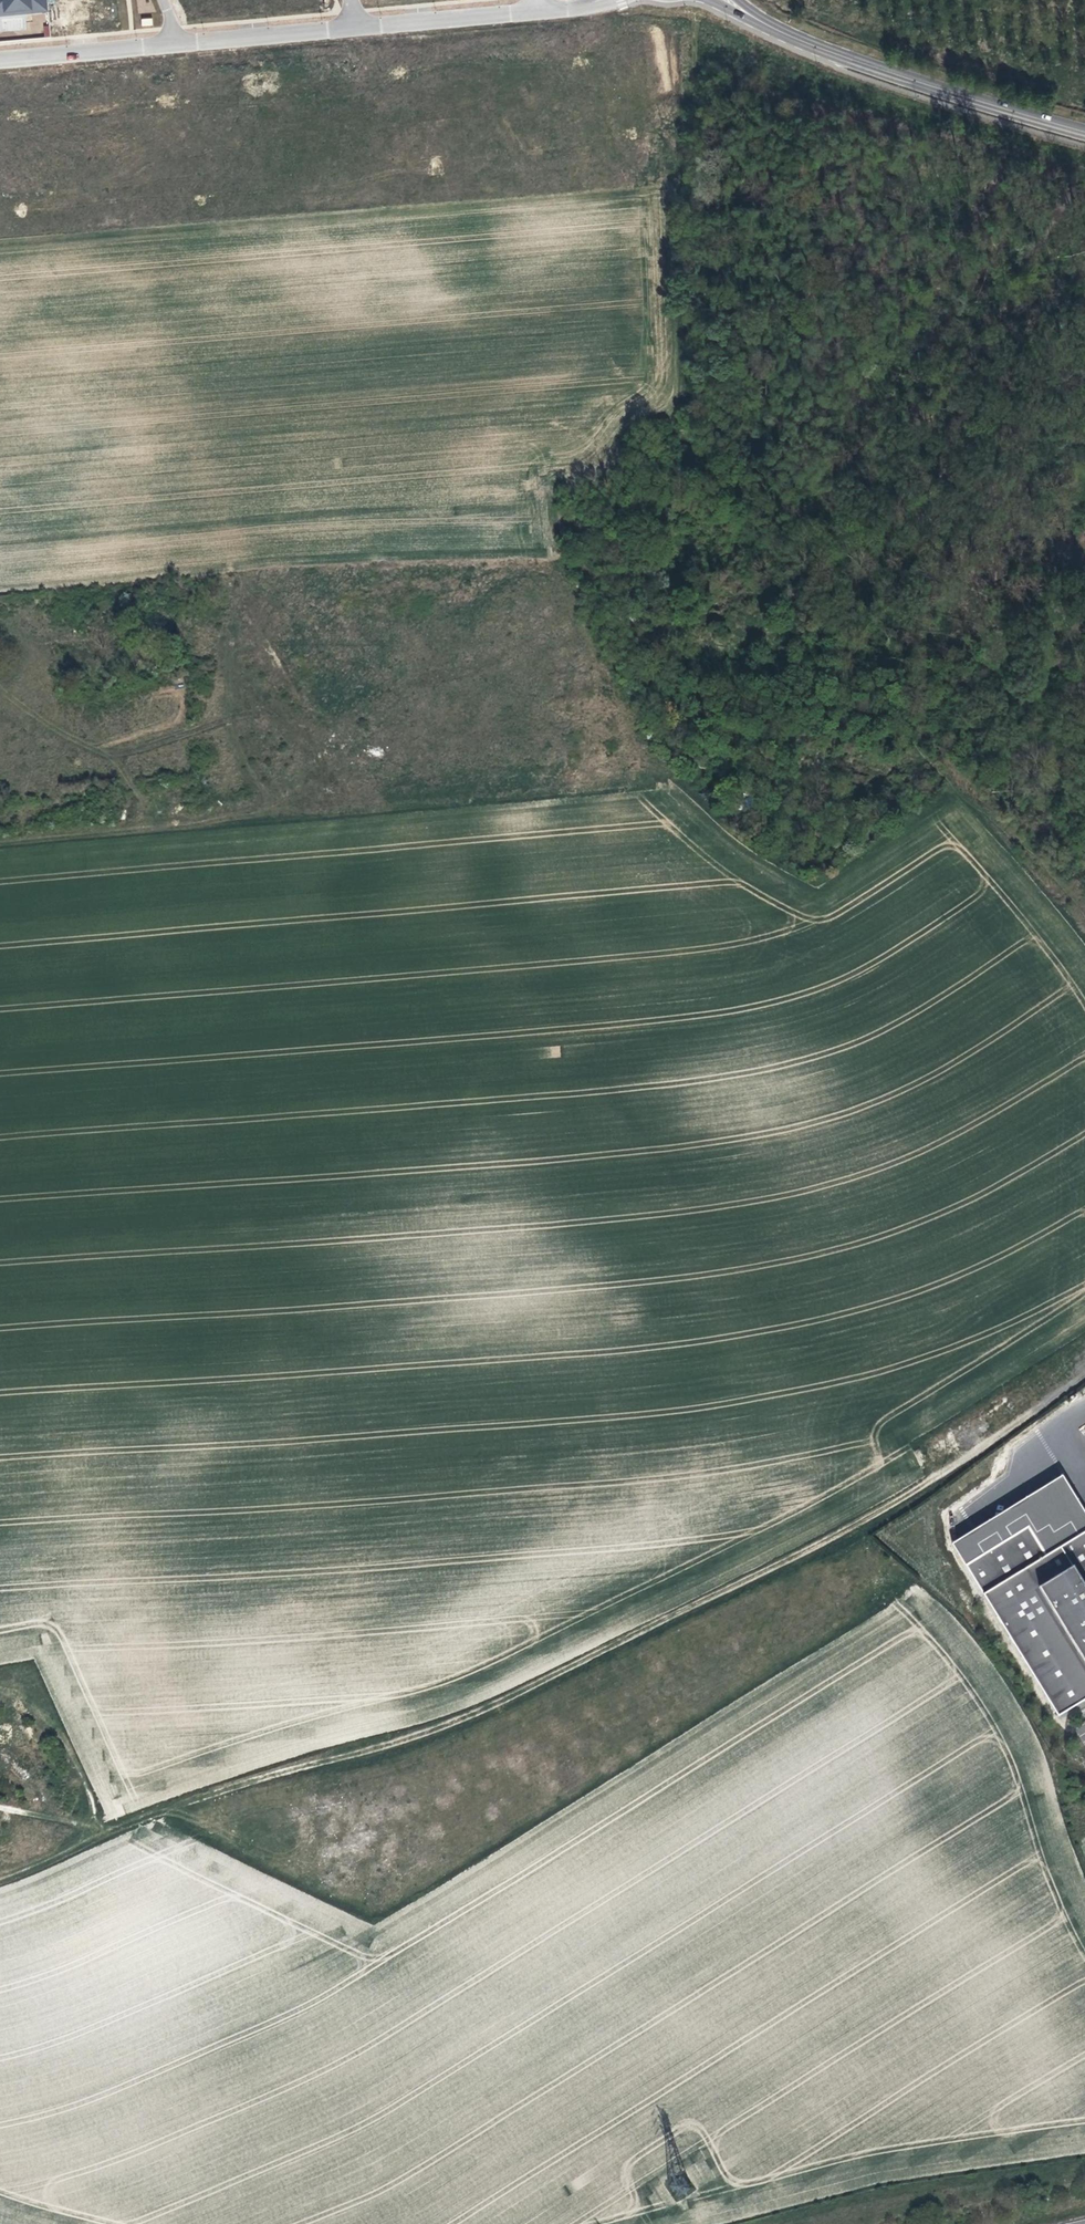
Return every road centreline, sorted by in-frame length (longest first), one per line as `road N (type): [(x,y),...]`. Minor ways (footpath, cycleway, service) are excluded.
road 1 (track): [(1084,1375),(901,1502),(504,1698),(388,1742),(213,1792),(0,1878)]
road 2 (tertiary): [(1084,138),(883,79),(785,33)]
road 3 (track): [(108,1834),(56,1727),(0,1688)]
road 4 (residential): [(174,44),(358,26)]
road 5 (residential): [(358,26),(542,9)]
road 6 (residential): [(0,171),(183,153)]
road 7 (residential): [(373,205),(358,26)]
road 8 (residential): [(556,187),(542,9)]
road 9 (residential): [(0,56),(174,44)]

